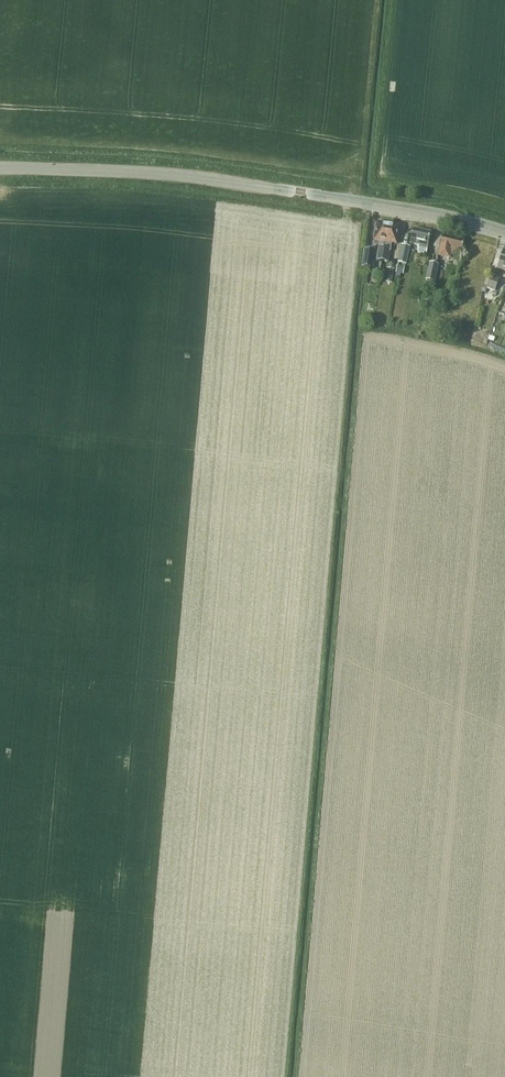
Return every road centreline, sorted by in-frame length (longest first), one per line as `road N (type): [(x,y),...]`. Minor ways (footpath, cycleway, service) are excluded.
road 1 (tertiary): [(504,232),(216,179),(0,167)]

